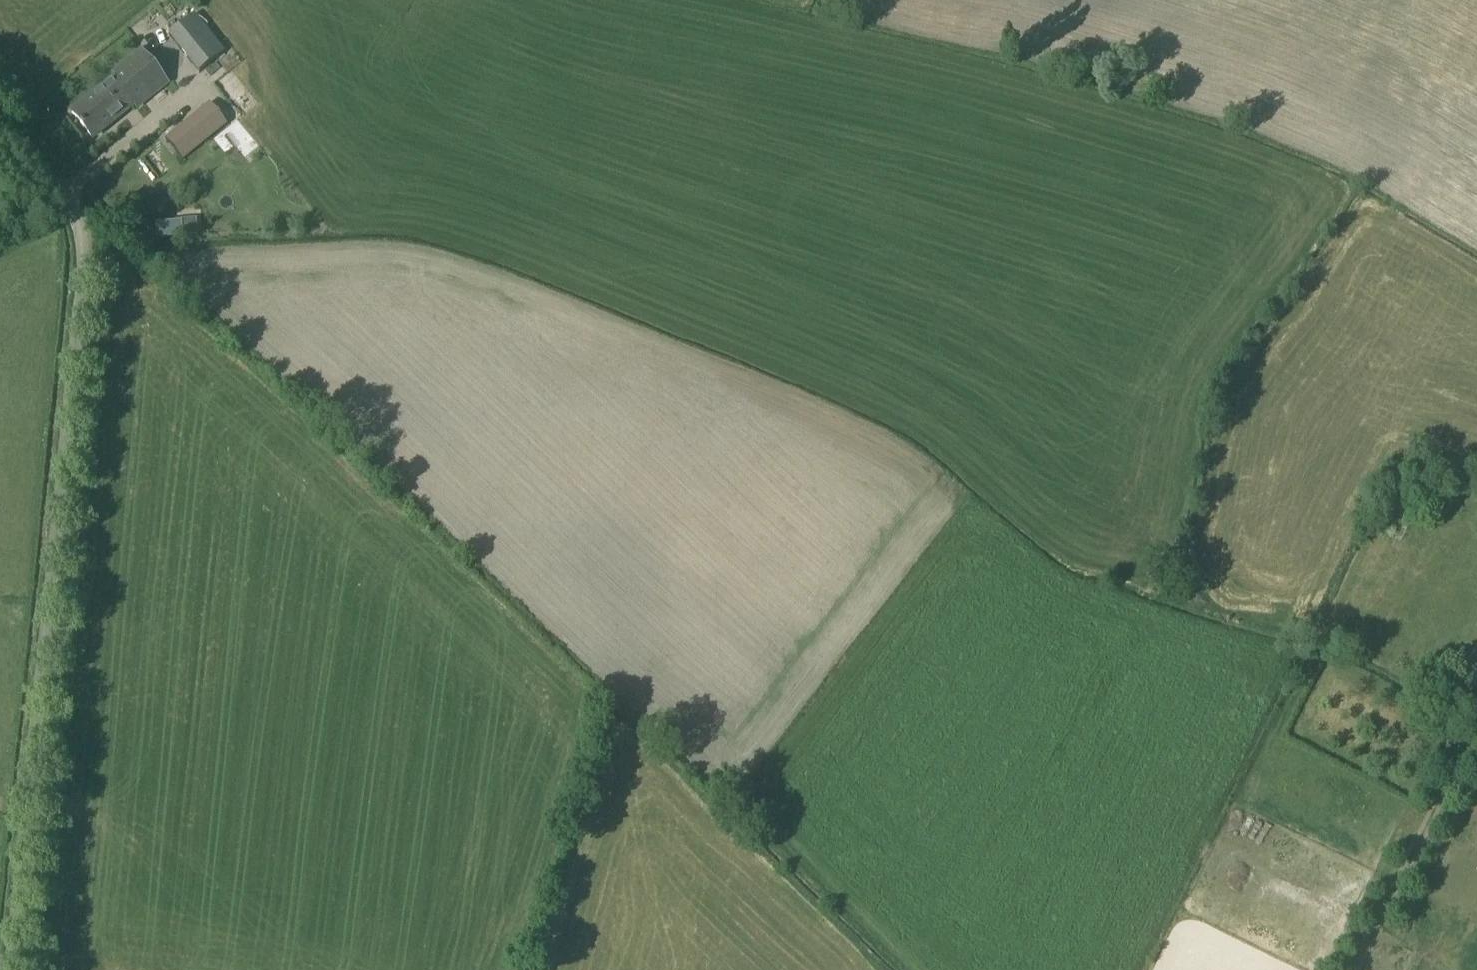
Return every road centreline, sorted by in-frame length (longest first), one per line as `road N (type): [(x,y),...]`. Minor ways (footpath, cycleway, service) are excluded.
road 1 (unclassified): [(0,126),(64,206),(77,255),(7,969)]

